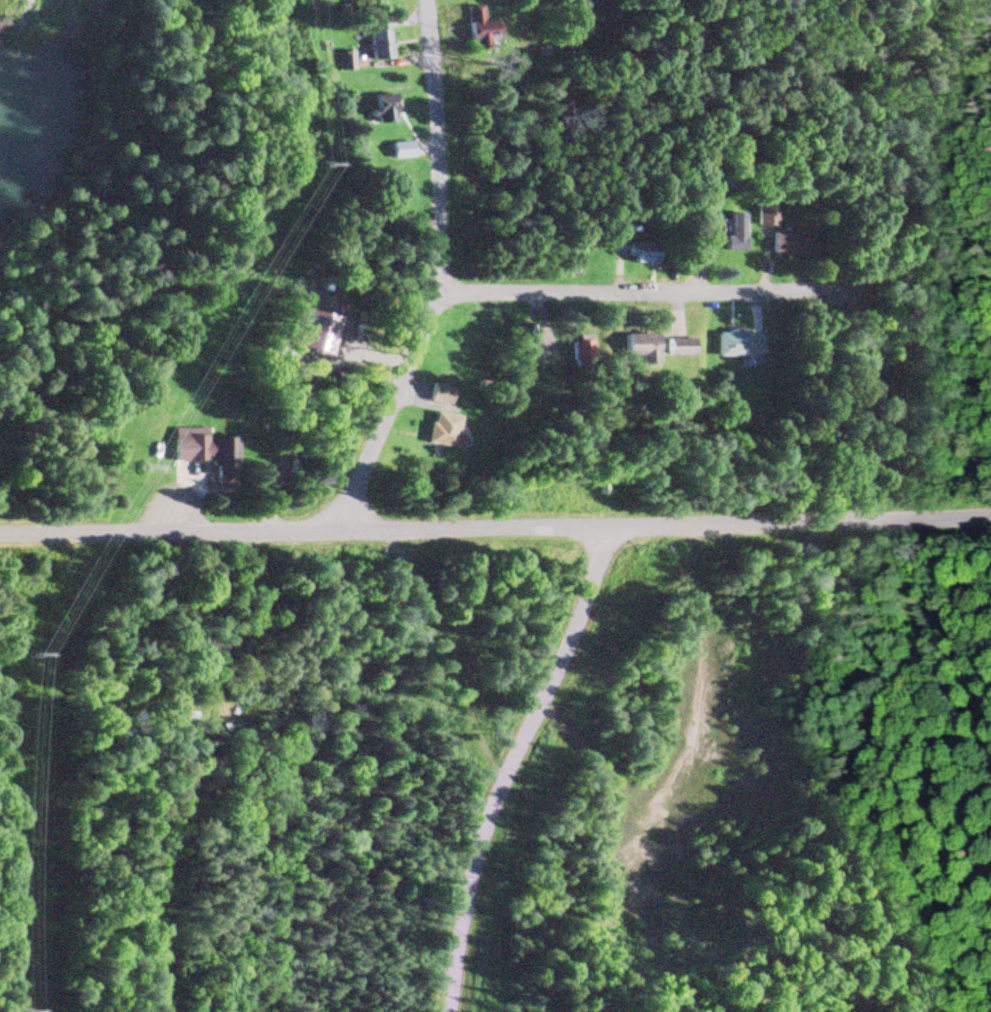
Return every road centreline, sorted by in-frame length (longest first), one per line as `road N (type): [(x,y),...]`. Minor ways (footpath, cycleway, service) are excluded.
road 1 (residential): [(990,515),(0,531)]
road 2 (residential): [(341,529),(430,293),(434,152),(419,0)]
road 3 (residential): [(451,1011),(457,938),(489,818),(559,674),(613,527)]
road 4 (residential): [(430,293),(785,296)]

